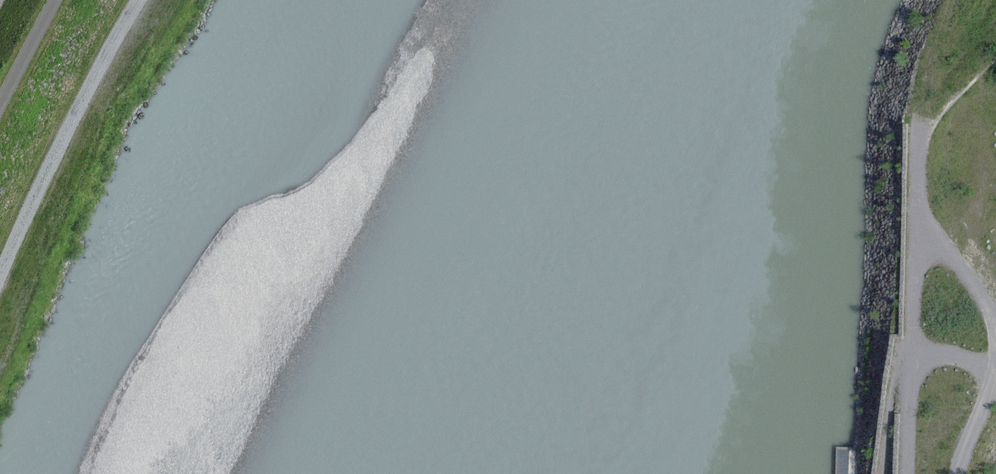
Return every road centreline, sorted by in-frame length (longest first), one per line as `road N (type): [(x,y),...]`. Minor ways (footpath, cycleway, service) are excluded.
road 1 (track): [(957,0),(925,103),(915,319),(926,362)]
road 2 (track): [(0,288),(144,0)]
road 3 (track): [(995,367),(960,352),(926,362),(914,396),(910,473)]
road 4 (track): [(914,396),(913,376),(902,367),(883,473)]
road 5 (track): [(58,0),(0,107)]

